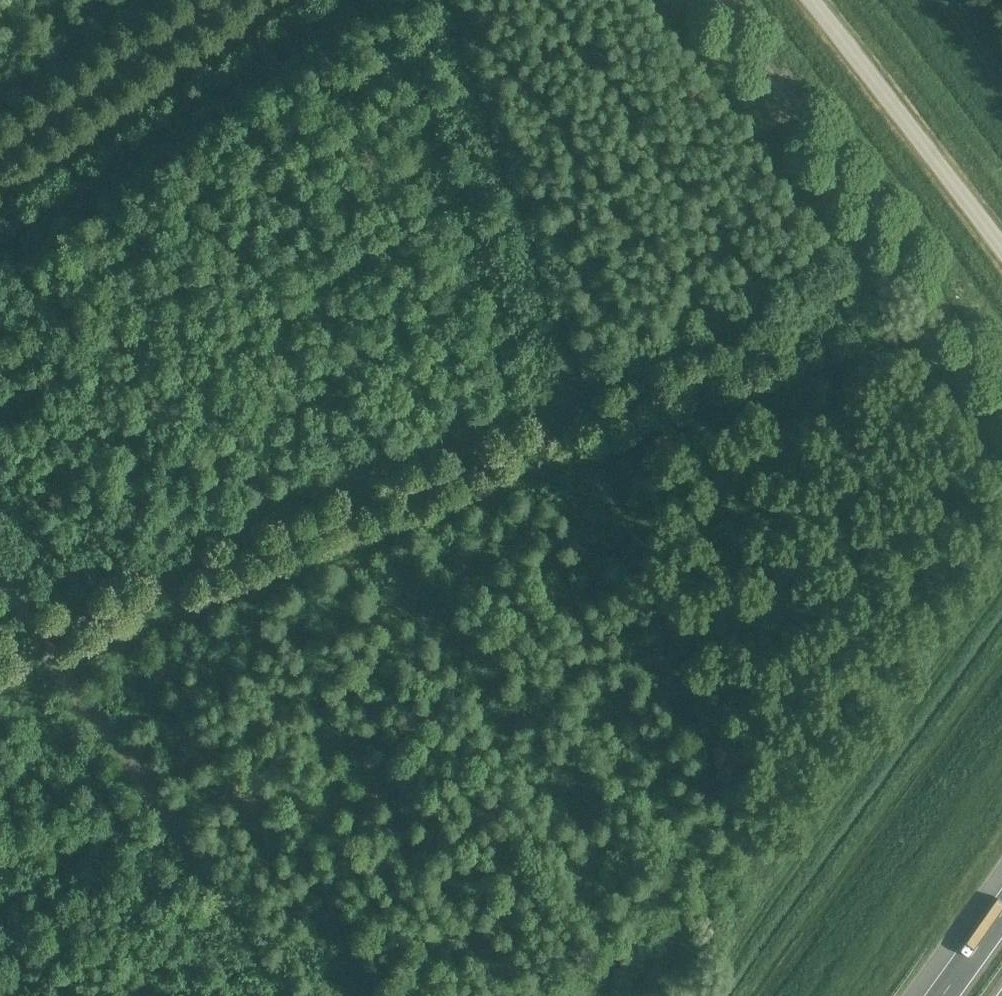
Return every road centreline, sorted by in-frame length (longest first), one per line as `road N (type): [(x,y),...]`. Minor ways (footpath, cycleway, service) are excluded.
road 1 (tertiary): [(1001,252),(809,0)]

